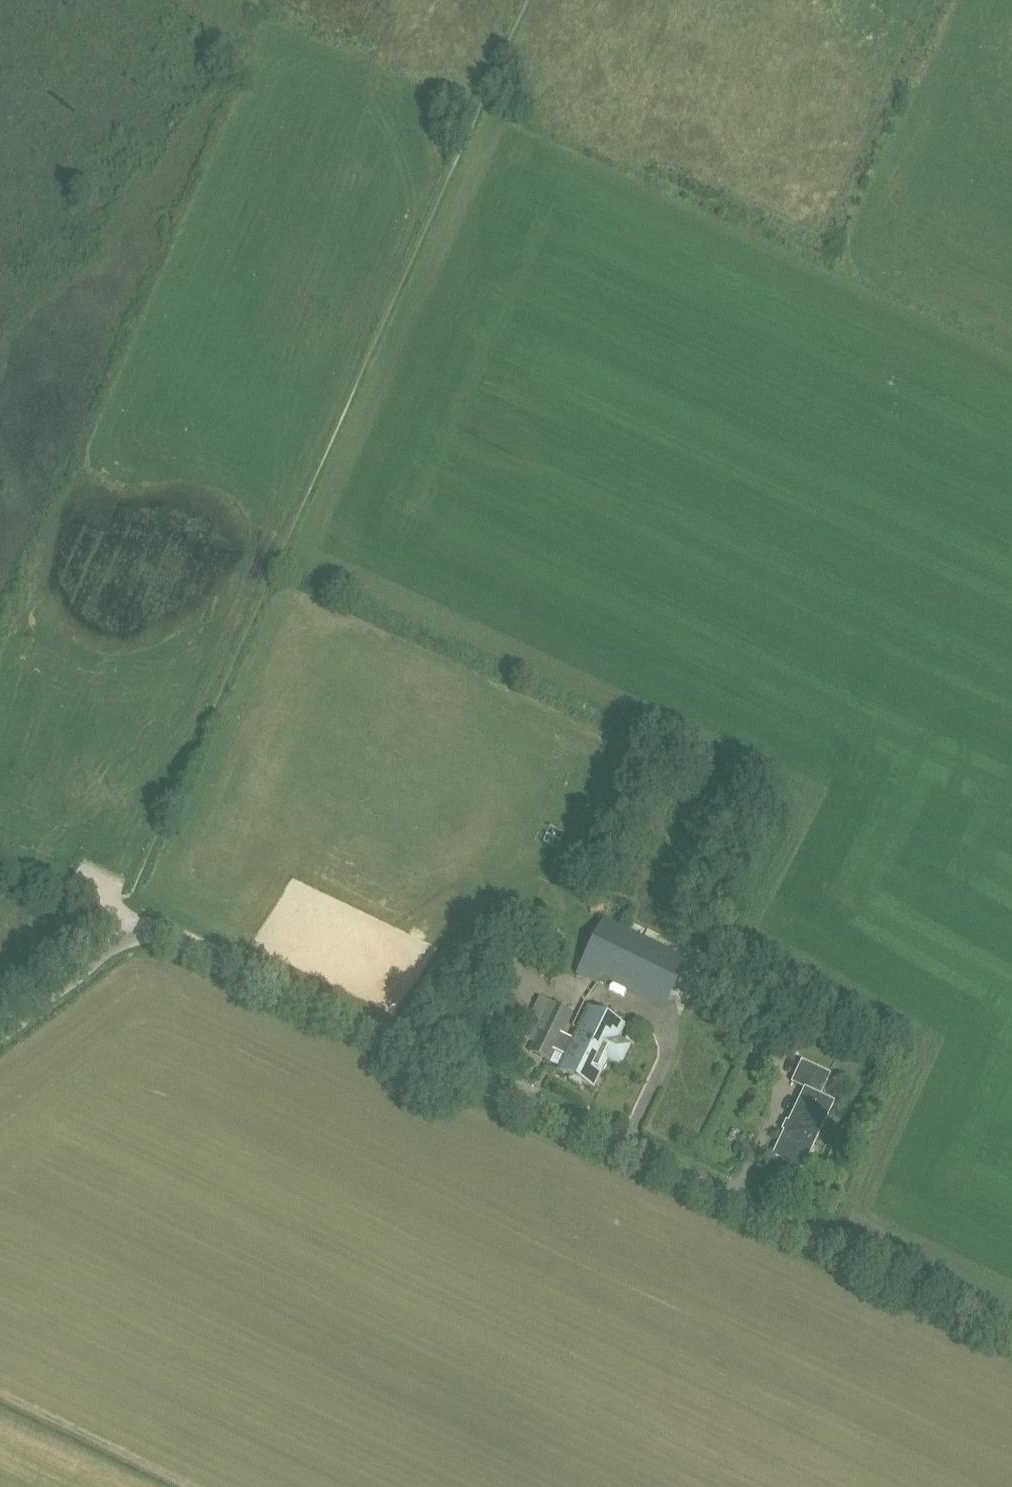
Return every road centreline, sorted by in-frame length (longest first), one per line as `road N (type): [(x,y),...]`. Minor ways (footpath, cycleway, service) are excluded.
road 1 (unclassified): [(1011,1334),(167,932),(148,932)]
road 2 (unclassified): [(0,1031),(117,941),(148,932)]
road 3 (track): [(0,860),(124,918)]

